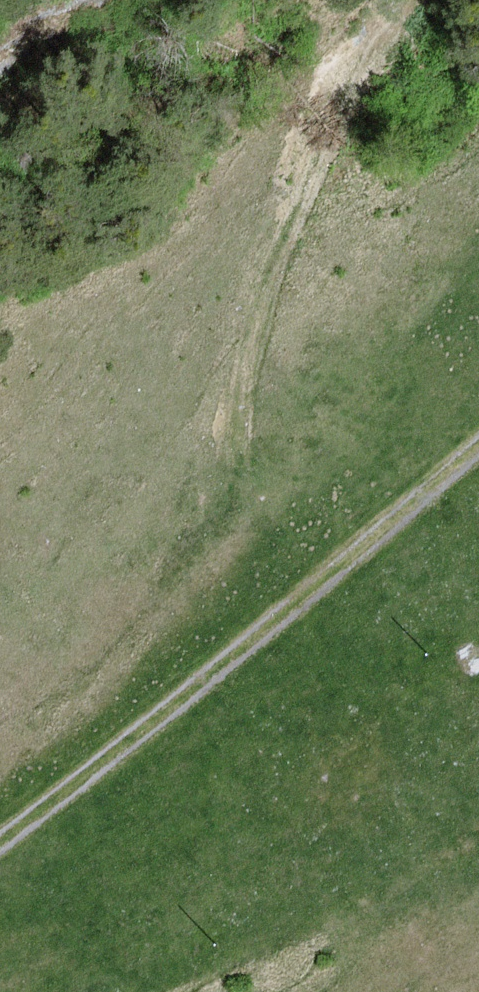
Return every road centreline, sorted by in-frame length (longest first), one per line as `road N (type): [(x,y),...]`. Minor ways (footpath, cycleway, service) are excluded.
road 1 (track): [(407,0),(338,111),(289,229),(228,430),(209,666)]
road 2 (track): [(478,443),(0,827)]

